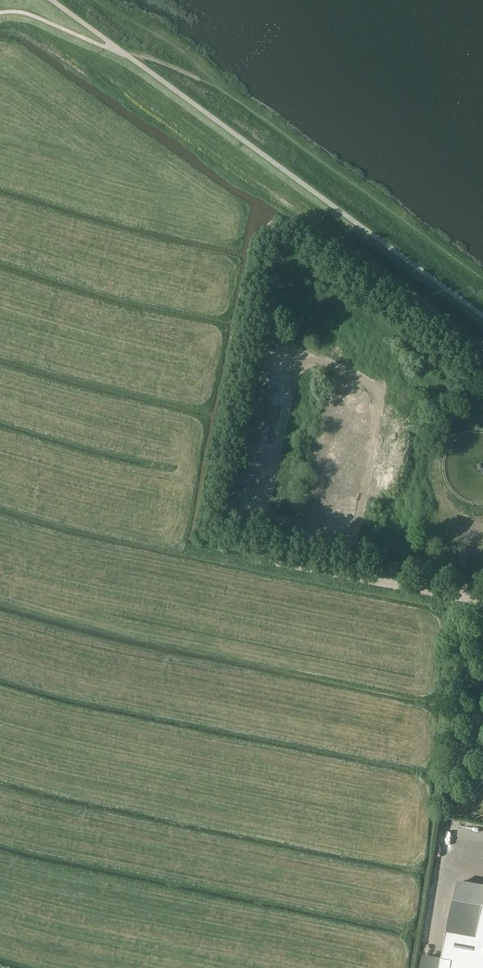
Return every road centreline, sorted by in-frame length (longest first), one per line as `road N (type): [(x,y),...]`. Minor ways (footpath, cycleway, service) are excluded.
road 1 (track): [(103,0),(482,281)]

